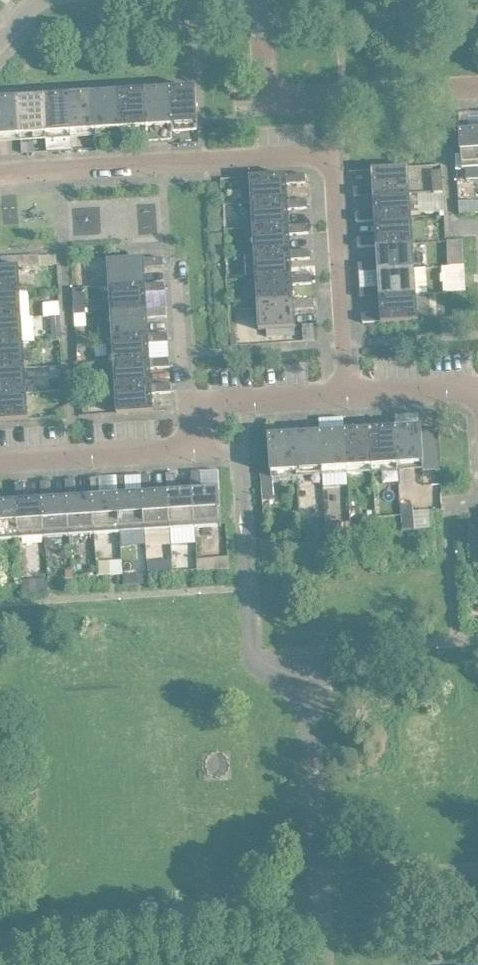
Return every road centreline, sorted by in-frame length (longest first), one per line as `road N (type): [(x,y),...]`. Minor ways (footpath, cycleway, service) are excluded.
road 1 (residential): [(350,391),(333,162),(271,155)]
road 2 (residential): [(0,174),(271,155)]
road 3 (residential): [(0,460),(202,449),(198,403)]
road 4 (residential): [(271,92),(477,79)]
road 5 (residential): [(198,403),(183,372),(170,243)]
road 6 (residential): [(198,403),(350,391)]
road 7 (residential): [(350,391),(468,382),(477,393)]

